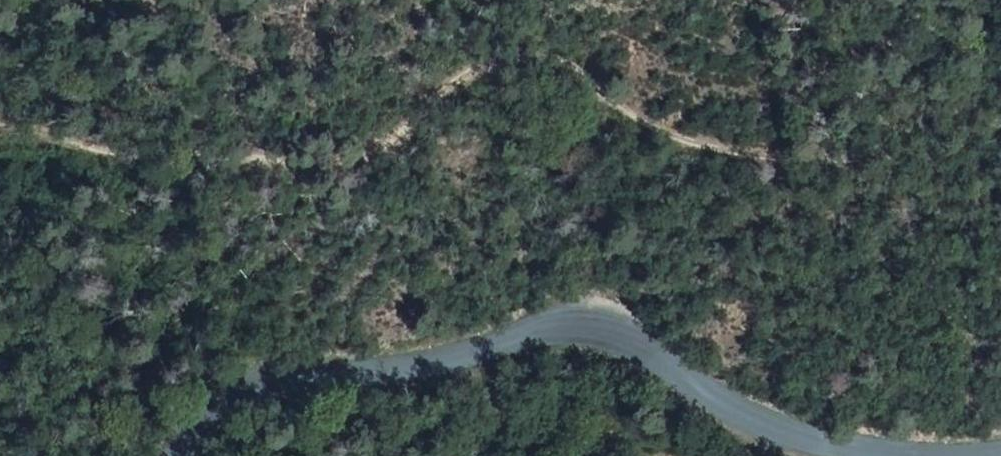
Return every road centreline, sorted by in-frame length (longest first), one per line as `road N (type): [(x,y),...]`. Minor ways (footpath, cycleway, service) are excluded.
road 1 (track): [(0,119),(105,141),(325,158),(357,151),(415,117),(442,84),(539,45),(673,124),(725,147),(787,157),(900,151),(1000,123)]
road 2 (tertiary): [(944,455),(887,451),(735,411),(673,365),(582,324),(398,373),(279,382),(225,396),(185,455)]

